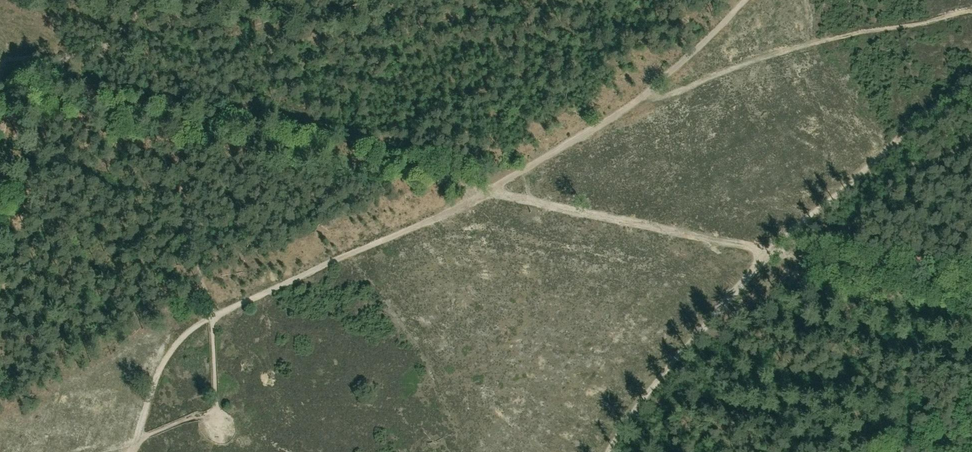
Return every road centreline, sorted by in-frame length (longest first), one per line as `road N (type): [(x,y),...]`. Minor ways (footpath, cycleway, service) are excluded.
road 1 (track): [(215,315),(424,224),(626,109)]
road 2 (track): [(626,109),(773,54),(971,11)]
road 3 (track): [(490,190),(771,251)]
road 4 (track): [(771,251),(971,79)]
road 5 (track): [(609,451),(656,380),(771,251)]
road 6 (track): [(771,251),(971,297)]
road 7 (track): [(140,439),(171,352),(215,315)]

